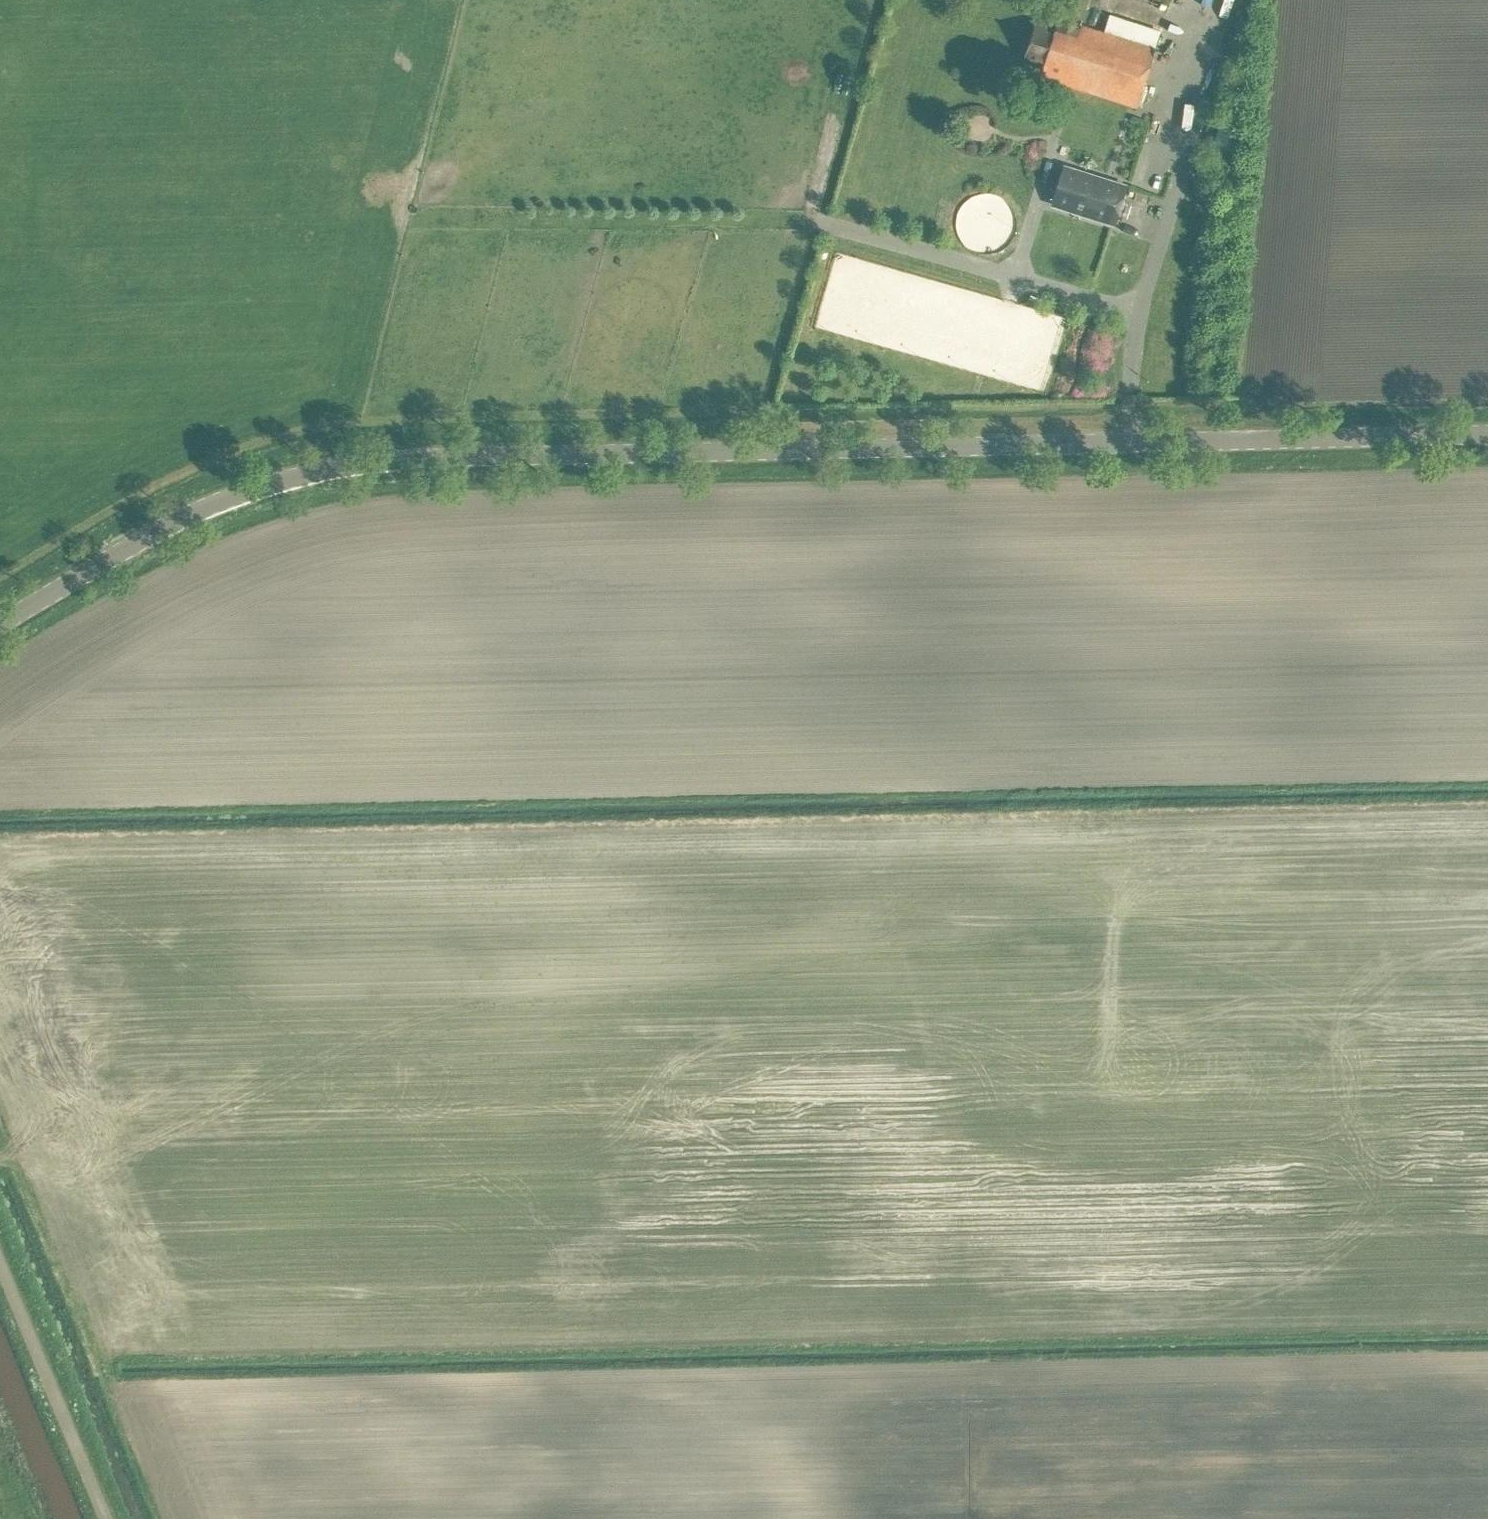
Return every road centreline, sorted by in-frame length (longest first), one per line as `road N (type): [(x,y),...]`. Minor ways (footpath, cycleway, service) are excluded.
road 1 (tertiary): [(0,623),(241,493),(341,466),(1487,436)]
road 2 (unclassified): [(105,1518),(0,1265)]

